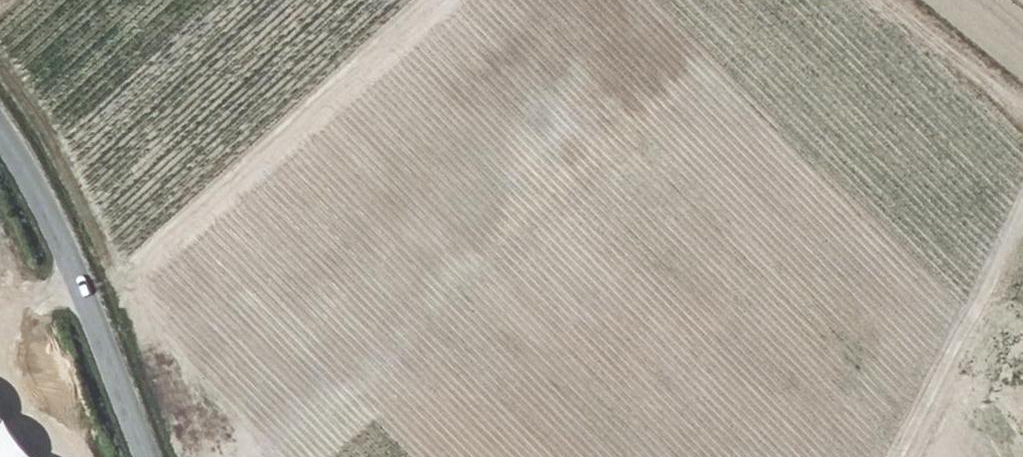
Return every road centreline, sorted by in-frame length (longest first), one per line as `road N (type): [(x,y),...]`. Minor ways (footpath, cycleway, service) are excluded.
road 1 (tertiary): [(0,129),(38,193),(151,456)]

